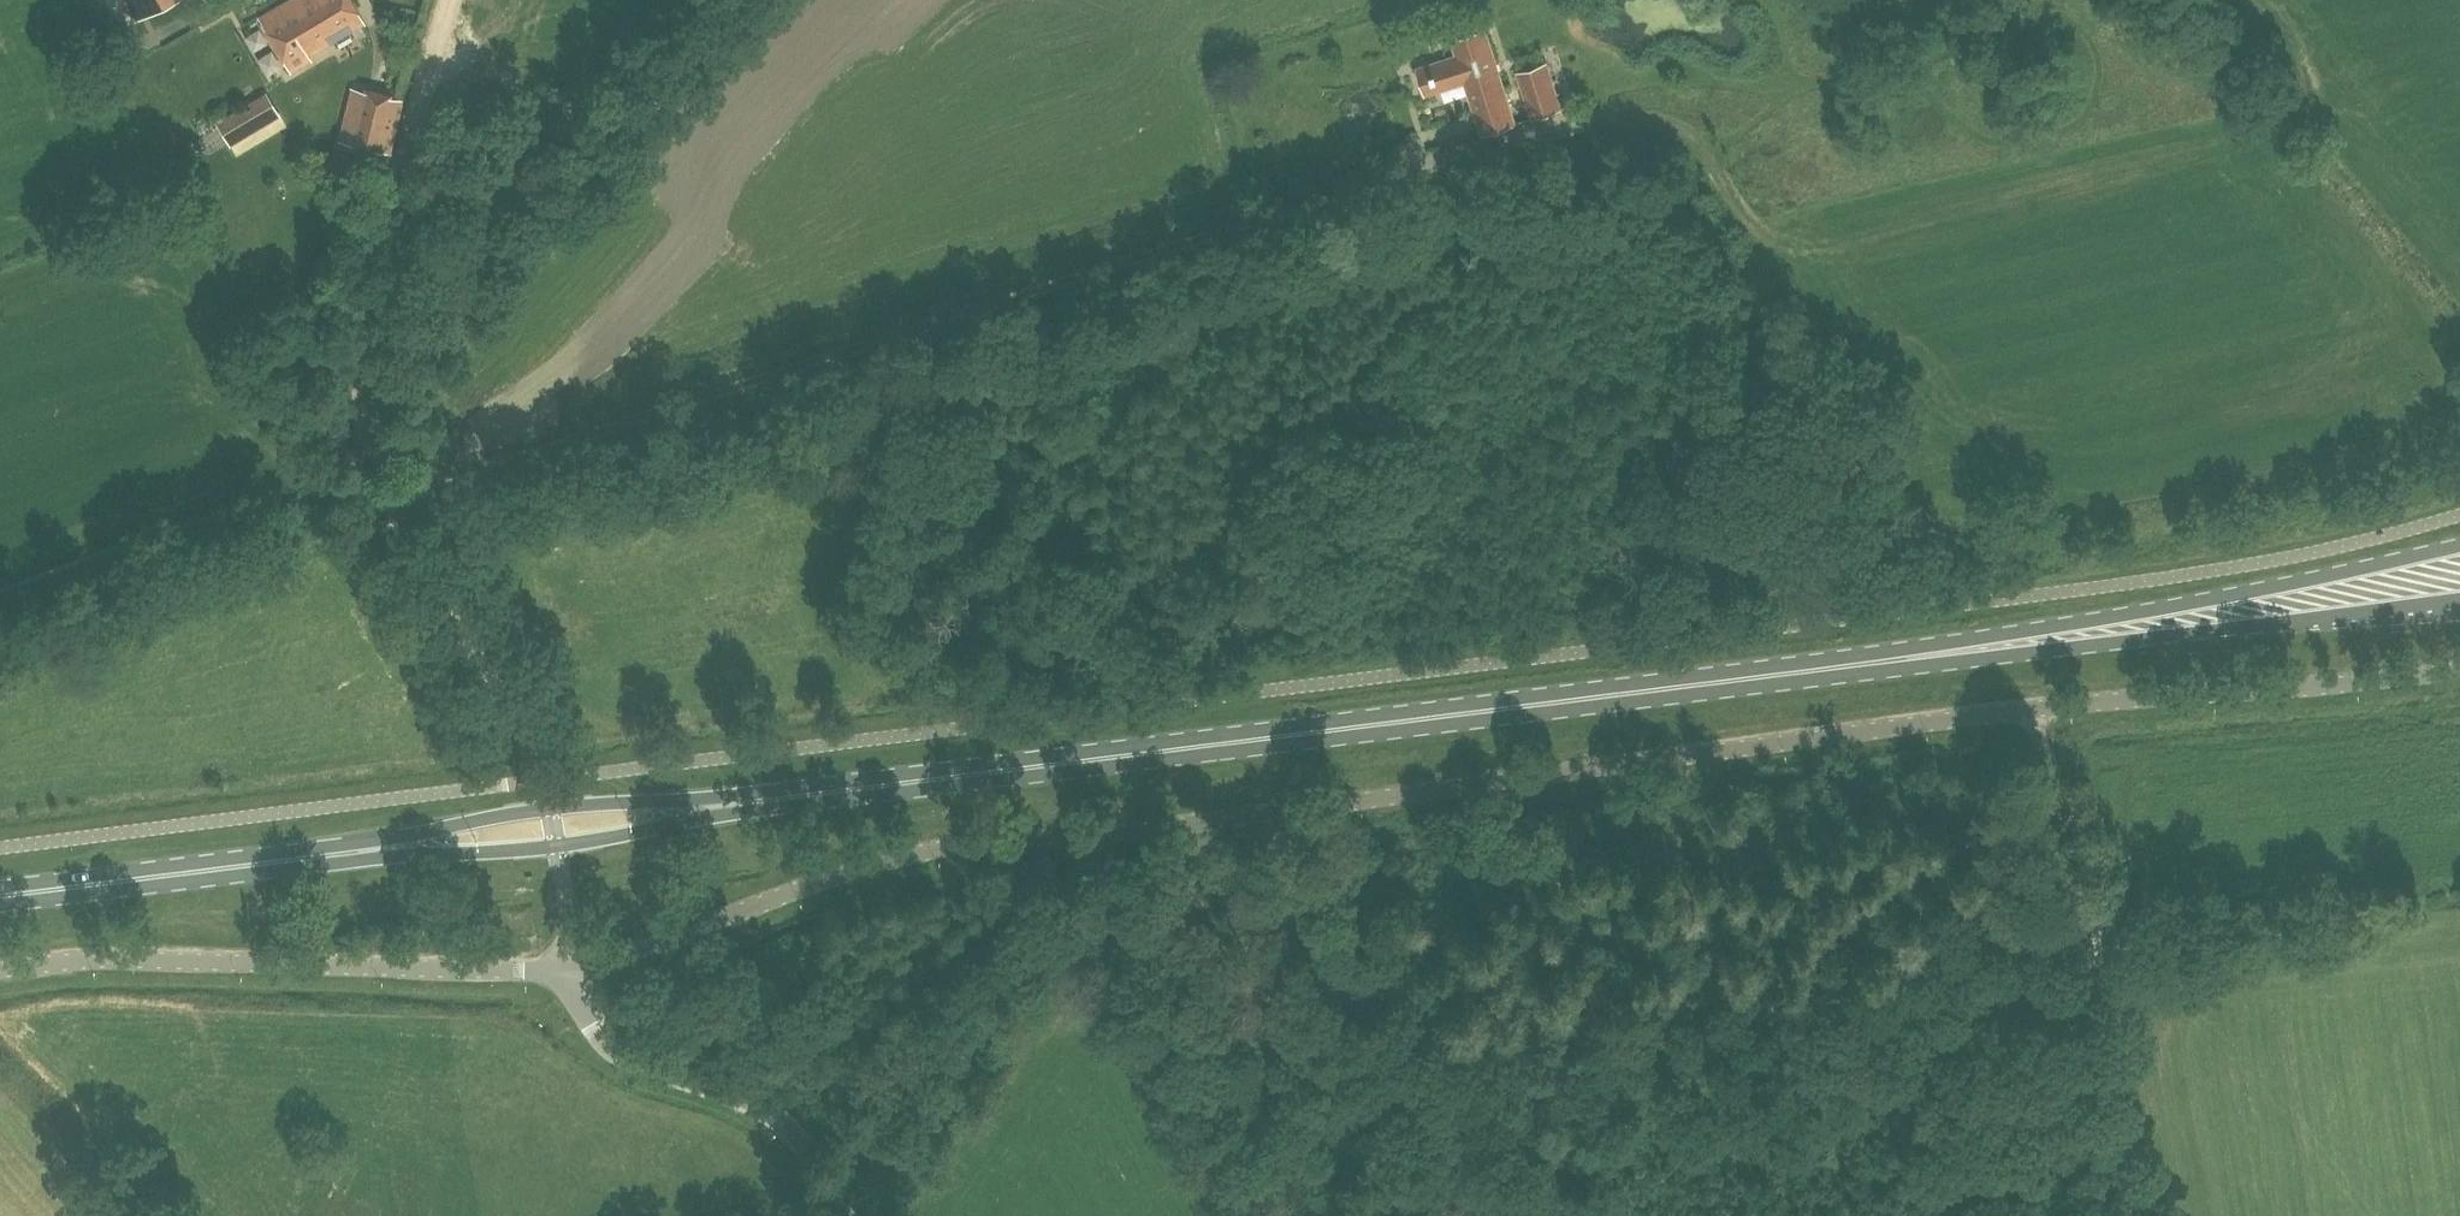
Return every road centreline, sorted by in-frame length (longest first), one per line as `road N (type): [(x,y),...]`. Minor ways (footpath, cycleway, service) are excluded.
road 1 (unclassified): [(577,970),(839,875),(947,847),(1110,835),(2030,709),(2459,671)]
road 2 (primary): [(746,802),(1900,659)]
road 3 (track): [(394,508),(474,471),(1452,158)]
road 4 (unclassified): [(551,809),(524,736),(394,508),(364,409),(370,315),(450,0)]
road 5 (unclassified): [(0,970),(144,958),(577,970)]
road 6 (primary): [(2459,545),(1900,659)]
road 7 (primary): [(1900,659),(2459,606)]
road 8 (track): [(2129,1215),(2030,709)]
road 9 (unclassified): [(852,1215),(783,1120),(750,1100),(615,1051),(583,1001),(577,970)]
road 10 (primary): [(358,850),(0,896)]
road 11 (track): [(434,54),(488,82),(552,101),(634,99),(730,0)]
road 12 (primary): [(358,850),(558,846)]
road 13 (primary): [(551,809),(358,850)]
road 14 (primary): [(746,802),(551,809)]
road 15 (primary): [(558,846),(746,802)]
road 16 (unclassified): [(577,970),(558,846)]

